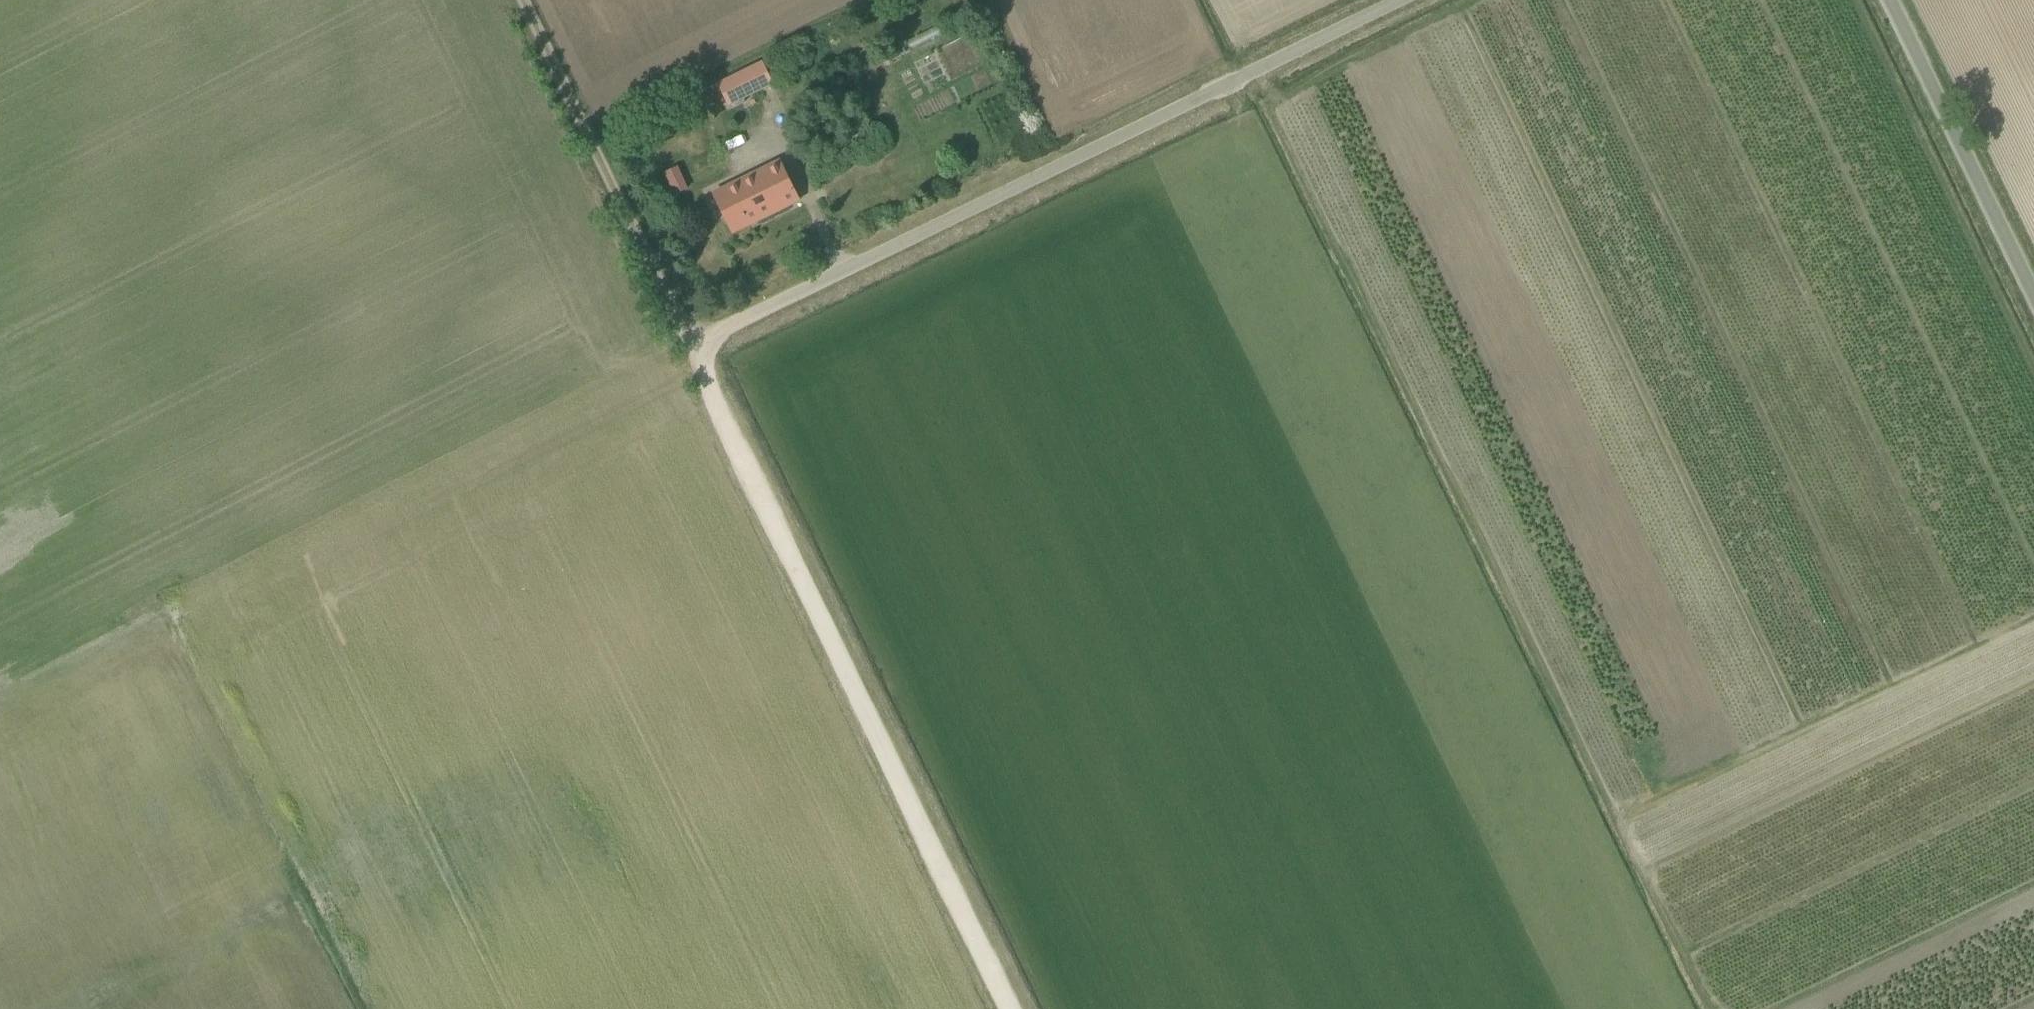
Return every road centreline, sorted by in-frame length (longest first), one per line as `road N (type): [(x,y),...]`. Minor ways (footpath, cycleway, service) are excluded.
road 1 (unclassified): [(1023,1008),(687,336),(1397,0)]
road 2 (track): [(687,336),(521,0)]
road 3 (unclassified): [(2033,304),(1886,0)]

